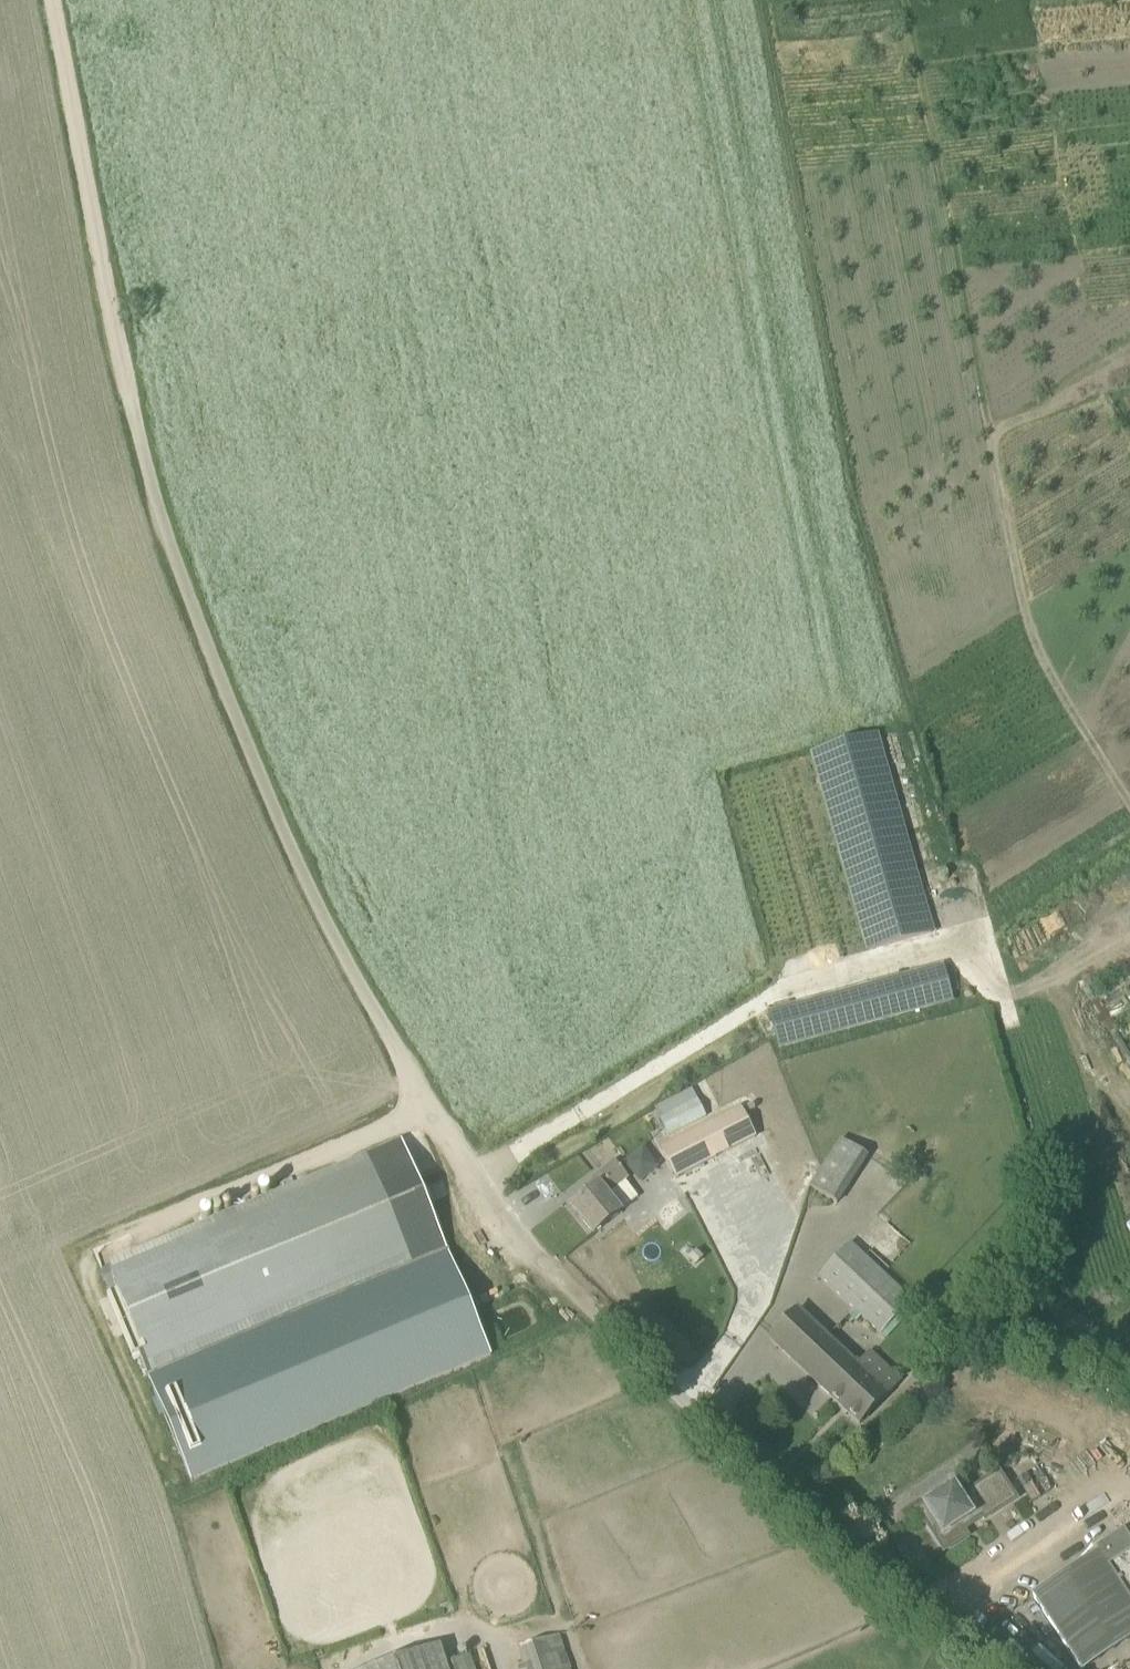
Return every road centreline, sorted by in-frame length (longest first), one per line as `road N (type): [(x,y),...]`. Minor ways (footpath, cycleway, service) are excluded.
road 1 (unclassified): [(984,1668),(775,1483),(592,1301),(477,1159),(352,977),(230,705),(171,545),(121,358)]
road 2 (track): [(51,0),(121,358)]

